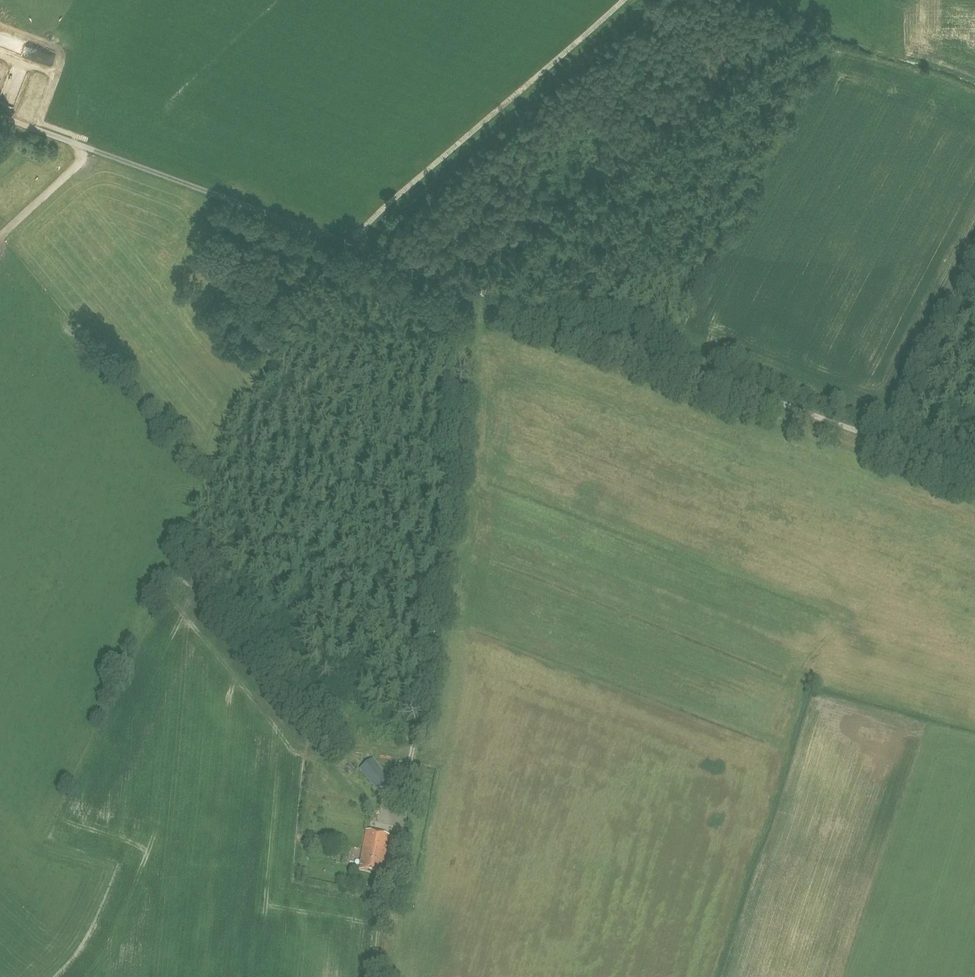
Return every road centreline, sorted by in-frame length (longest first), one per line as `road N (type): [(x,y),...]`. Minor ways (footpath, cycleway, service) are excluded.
road 1 (track): [(974,475),(423,271)]
road 2 (track): [(423,271),(0,117)]

